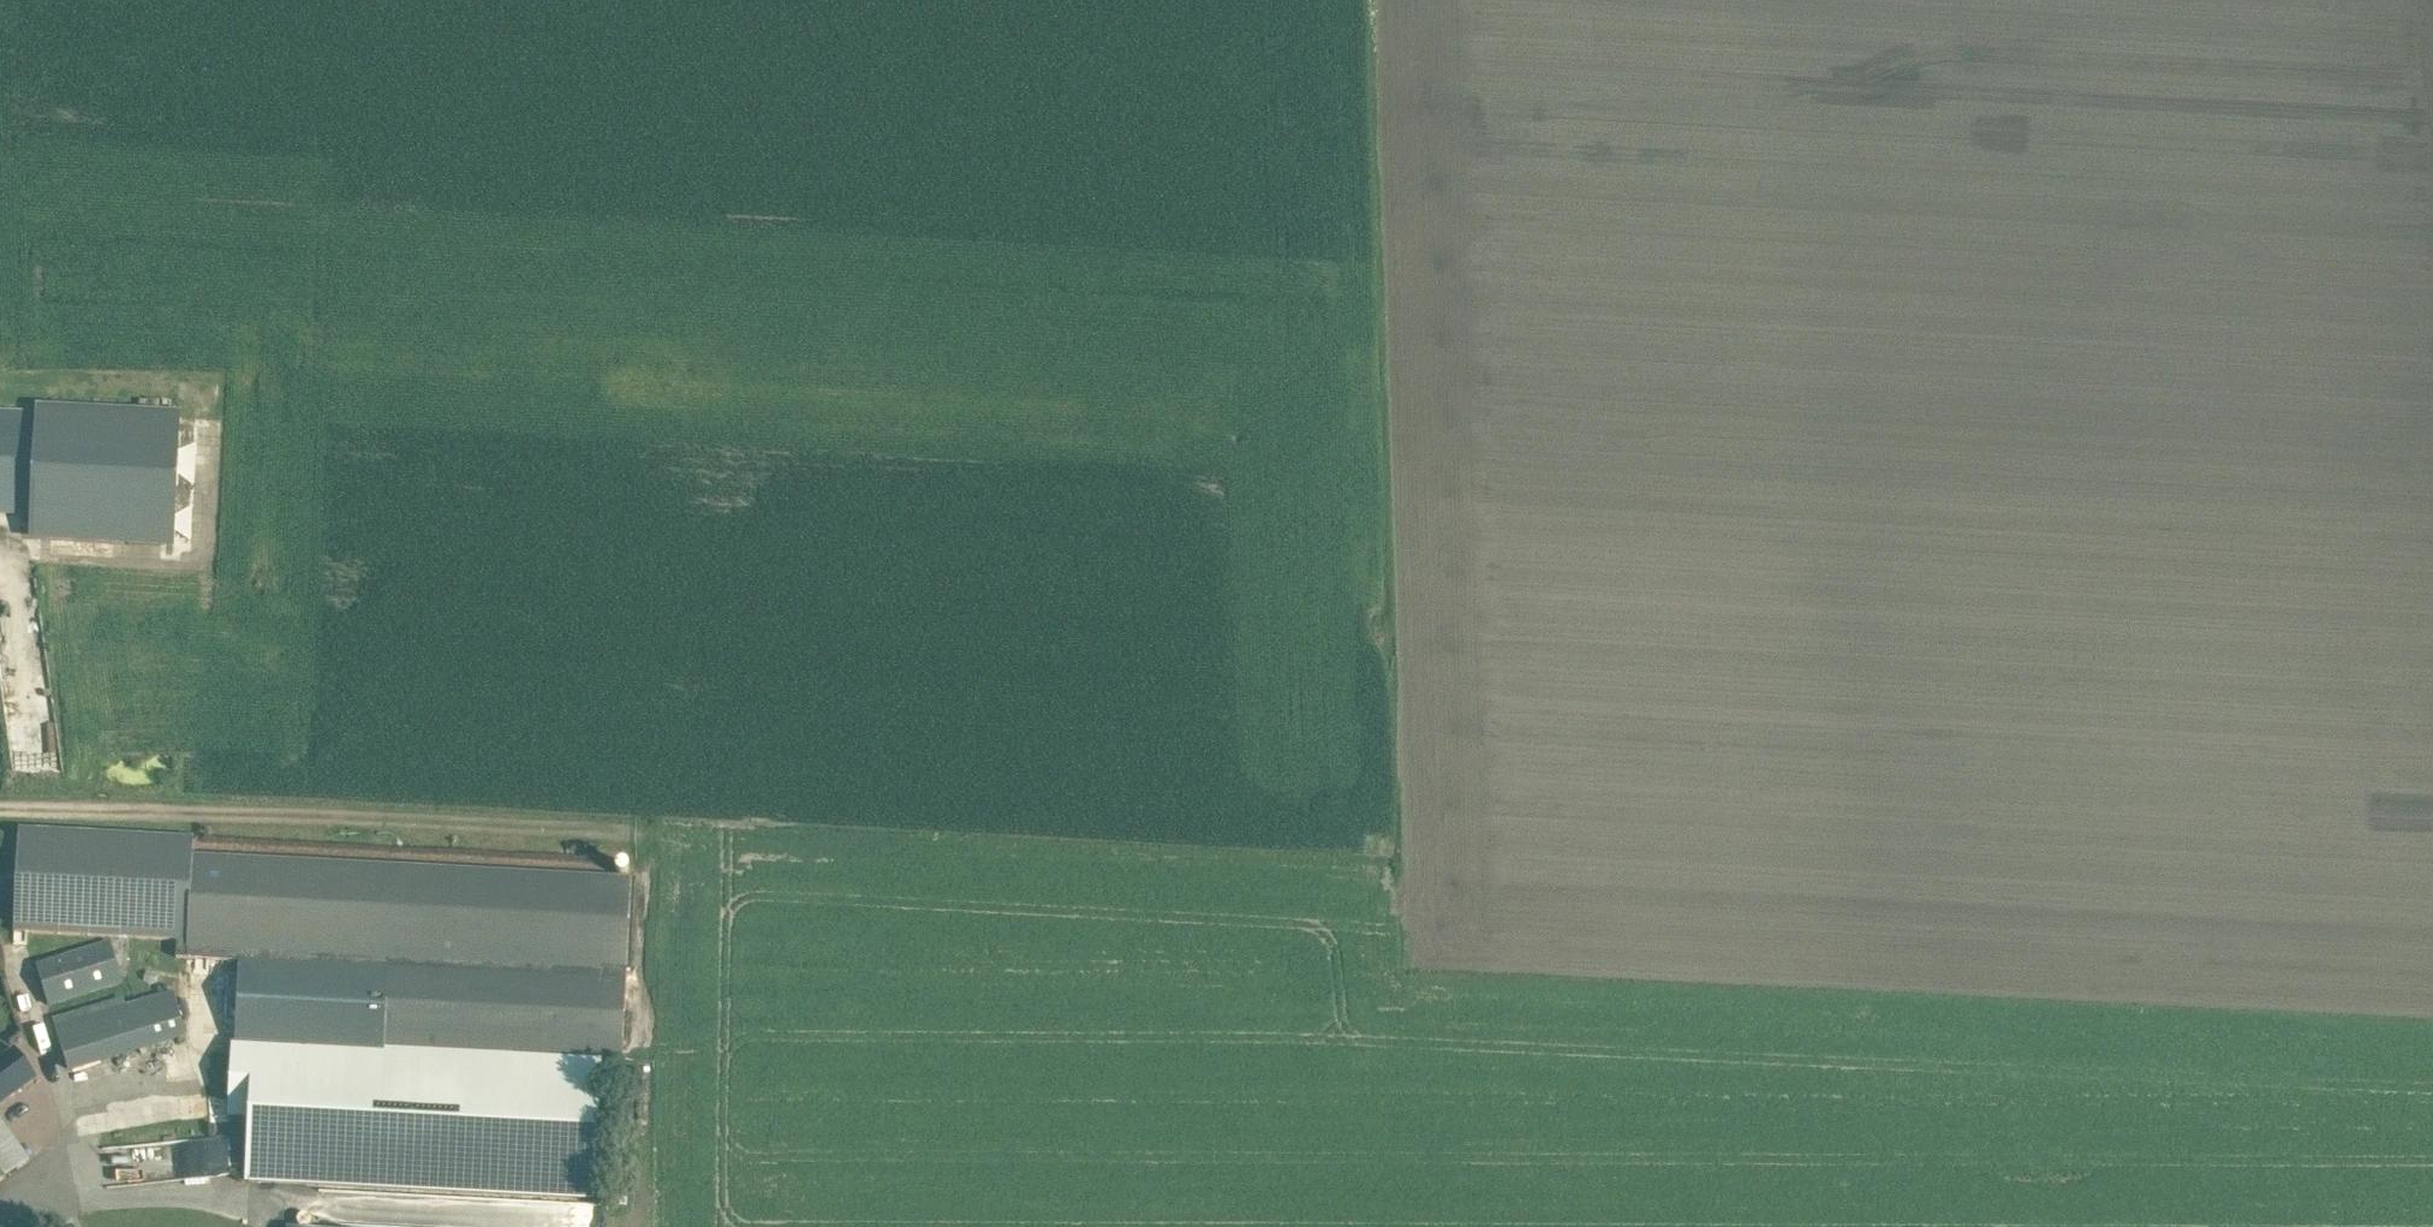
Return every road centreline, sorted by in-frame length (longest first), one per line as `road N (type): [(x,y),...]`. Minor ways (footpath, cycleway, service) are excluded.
road 1 (track): [(0,810),(155,811),(653,840)]

